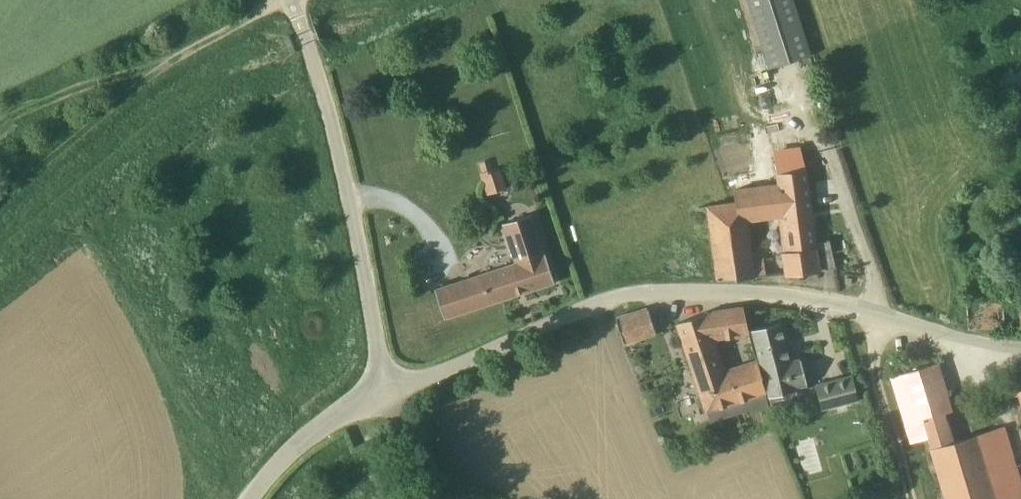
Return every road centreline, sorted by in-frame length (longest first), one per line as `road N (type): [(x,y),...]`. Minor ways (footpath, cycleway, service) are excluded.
road 1 (unclassified): [(396,380),(593,306),(688,292),(789,292),(1020,352)]
road 2 (unclassified): [(396,380),(326,97),(290,0)]
road 3 (unclassified): [(253,498),(334,409),(396,380)]

